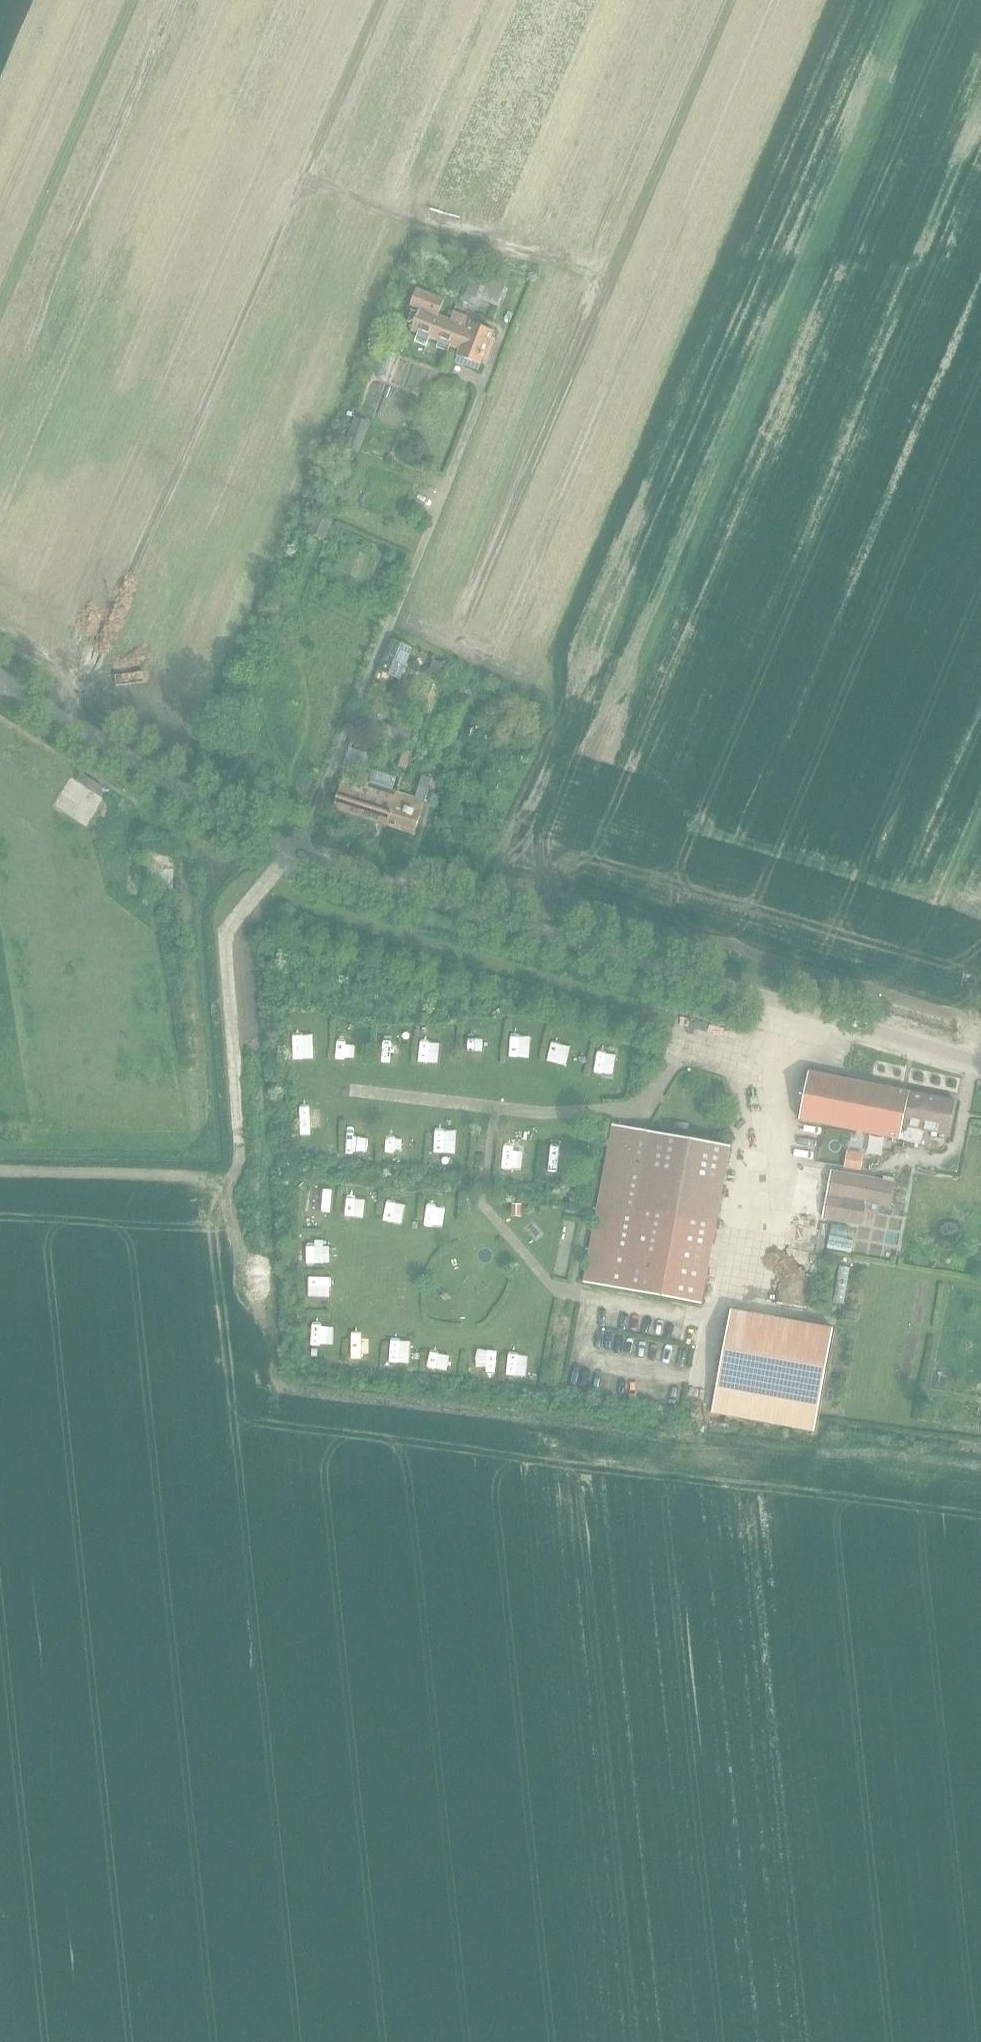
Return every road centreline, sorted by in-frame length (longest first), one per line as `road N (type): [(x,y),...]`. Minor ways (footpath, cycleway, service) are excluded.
road 1 (unclassified): [(0,680),(179,787),(407,886),(980,1062)]

